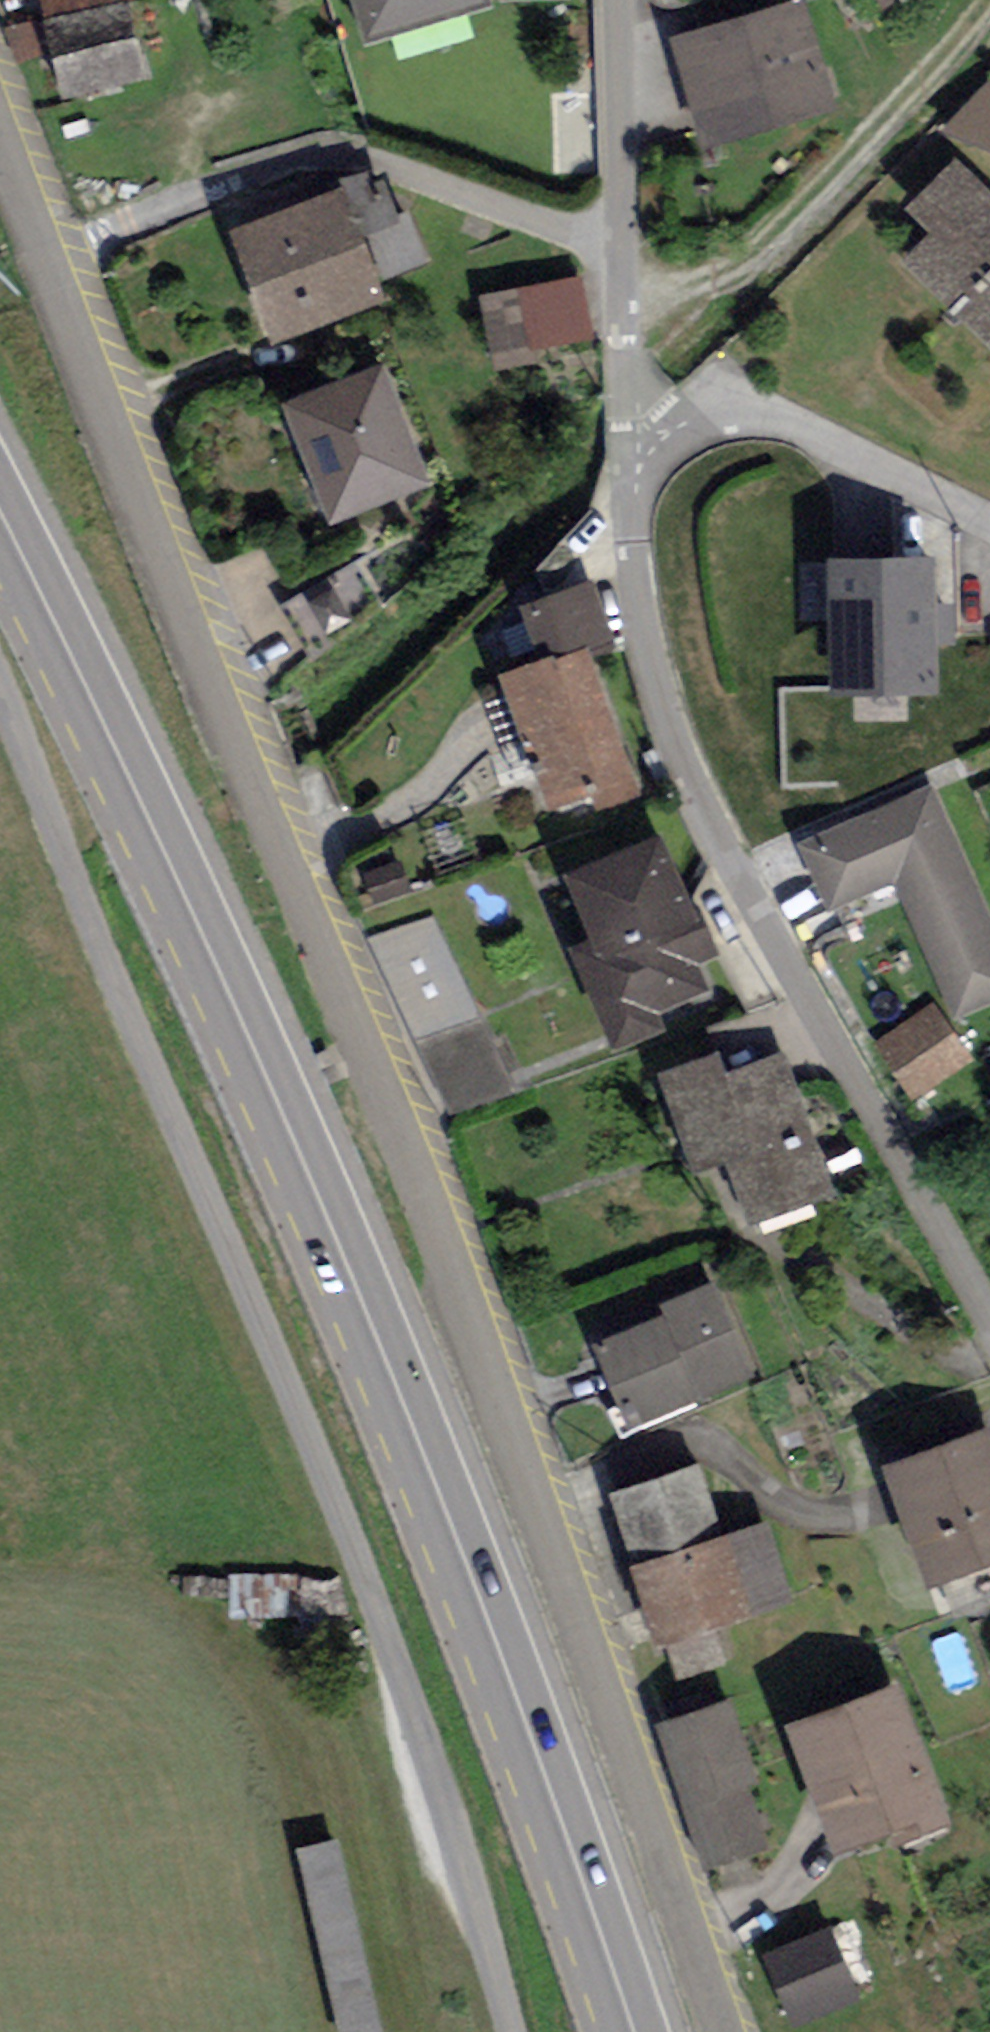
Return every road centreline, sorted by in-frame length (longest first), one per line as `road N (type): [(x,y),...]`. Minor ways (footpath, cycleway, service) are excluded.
road 1 (residential): [(716,2031),(529,1500),(0,138)]
road 2 (secondary): [(0,508),(153,820),(368,1306),(557,1813),(630,2031)]
road 3 (track): [(0,682),(276,1363),(459,1840),(513,2031)]
road 4 (residential): [(615,0),(623,295),(638,415),(632,546),(666,714),(796,985),(989,1316)]

